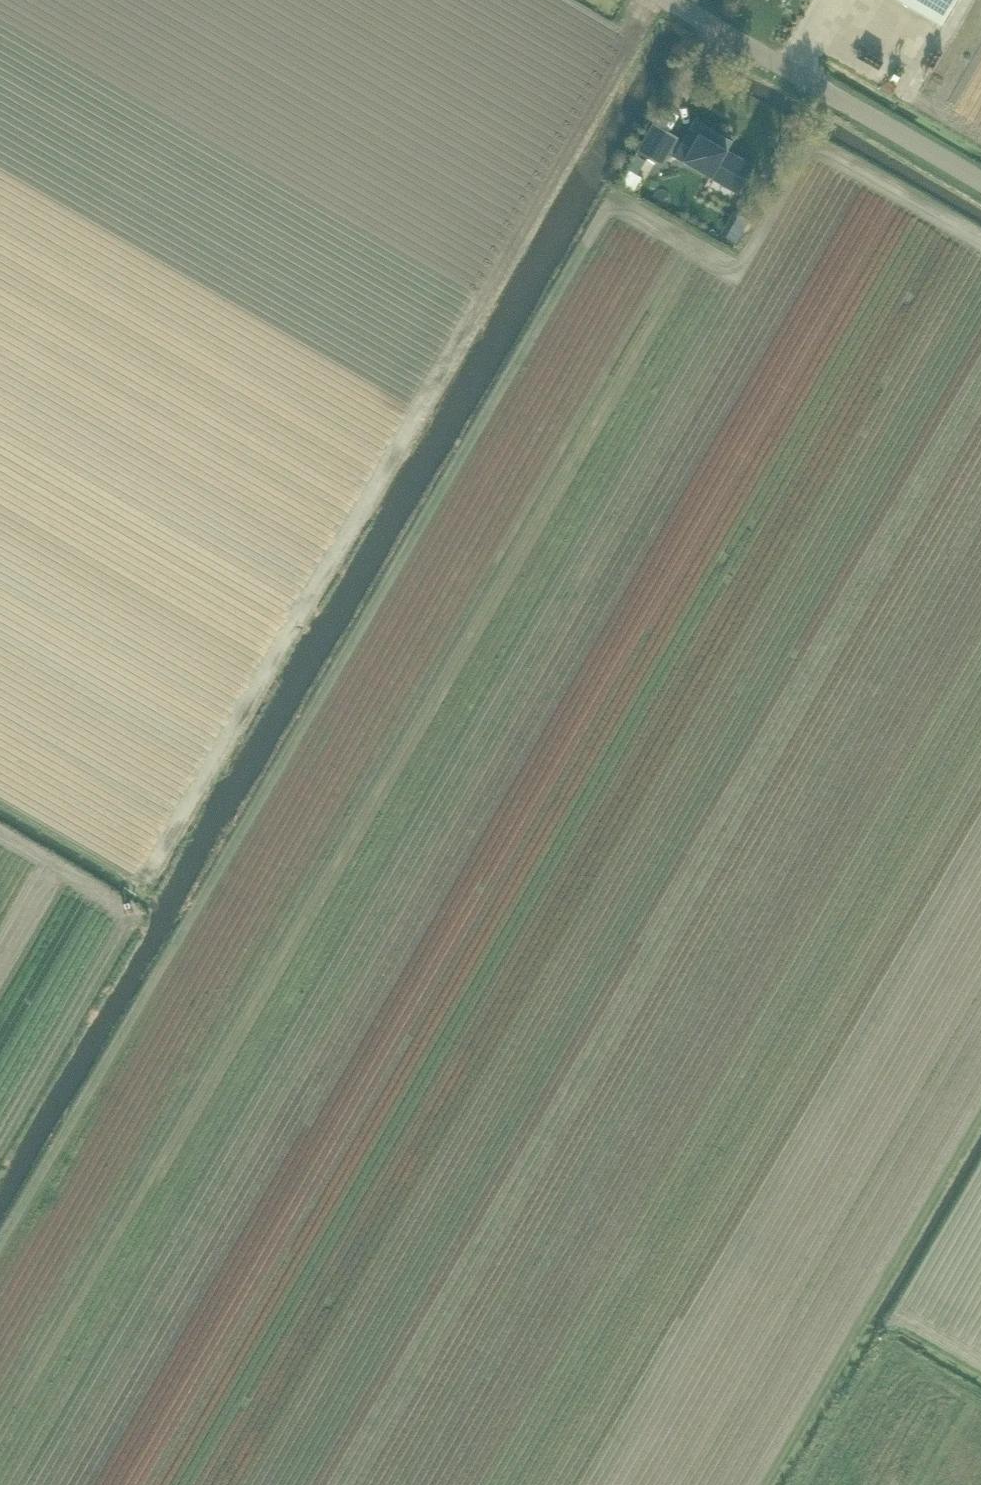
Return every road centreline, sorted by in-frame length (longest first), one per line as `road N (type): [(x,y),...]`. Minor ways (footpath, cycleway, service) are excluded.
road 1 (unclassified): [(980,197),(645,0)]

